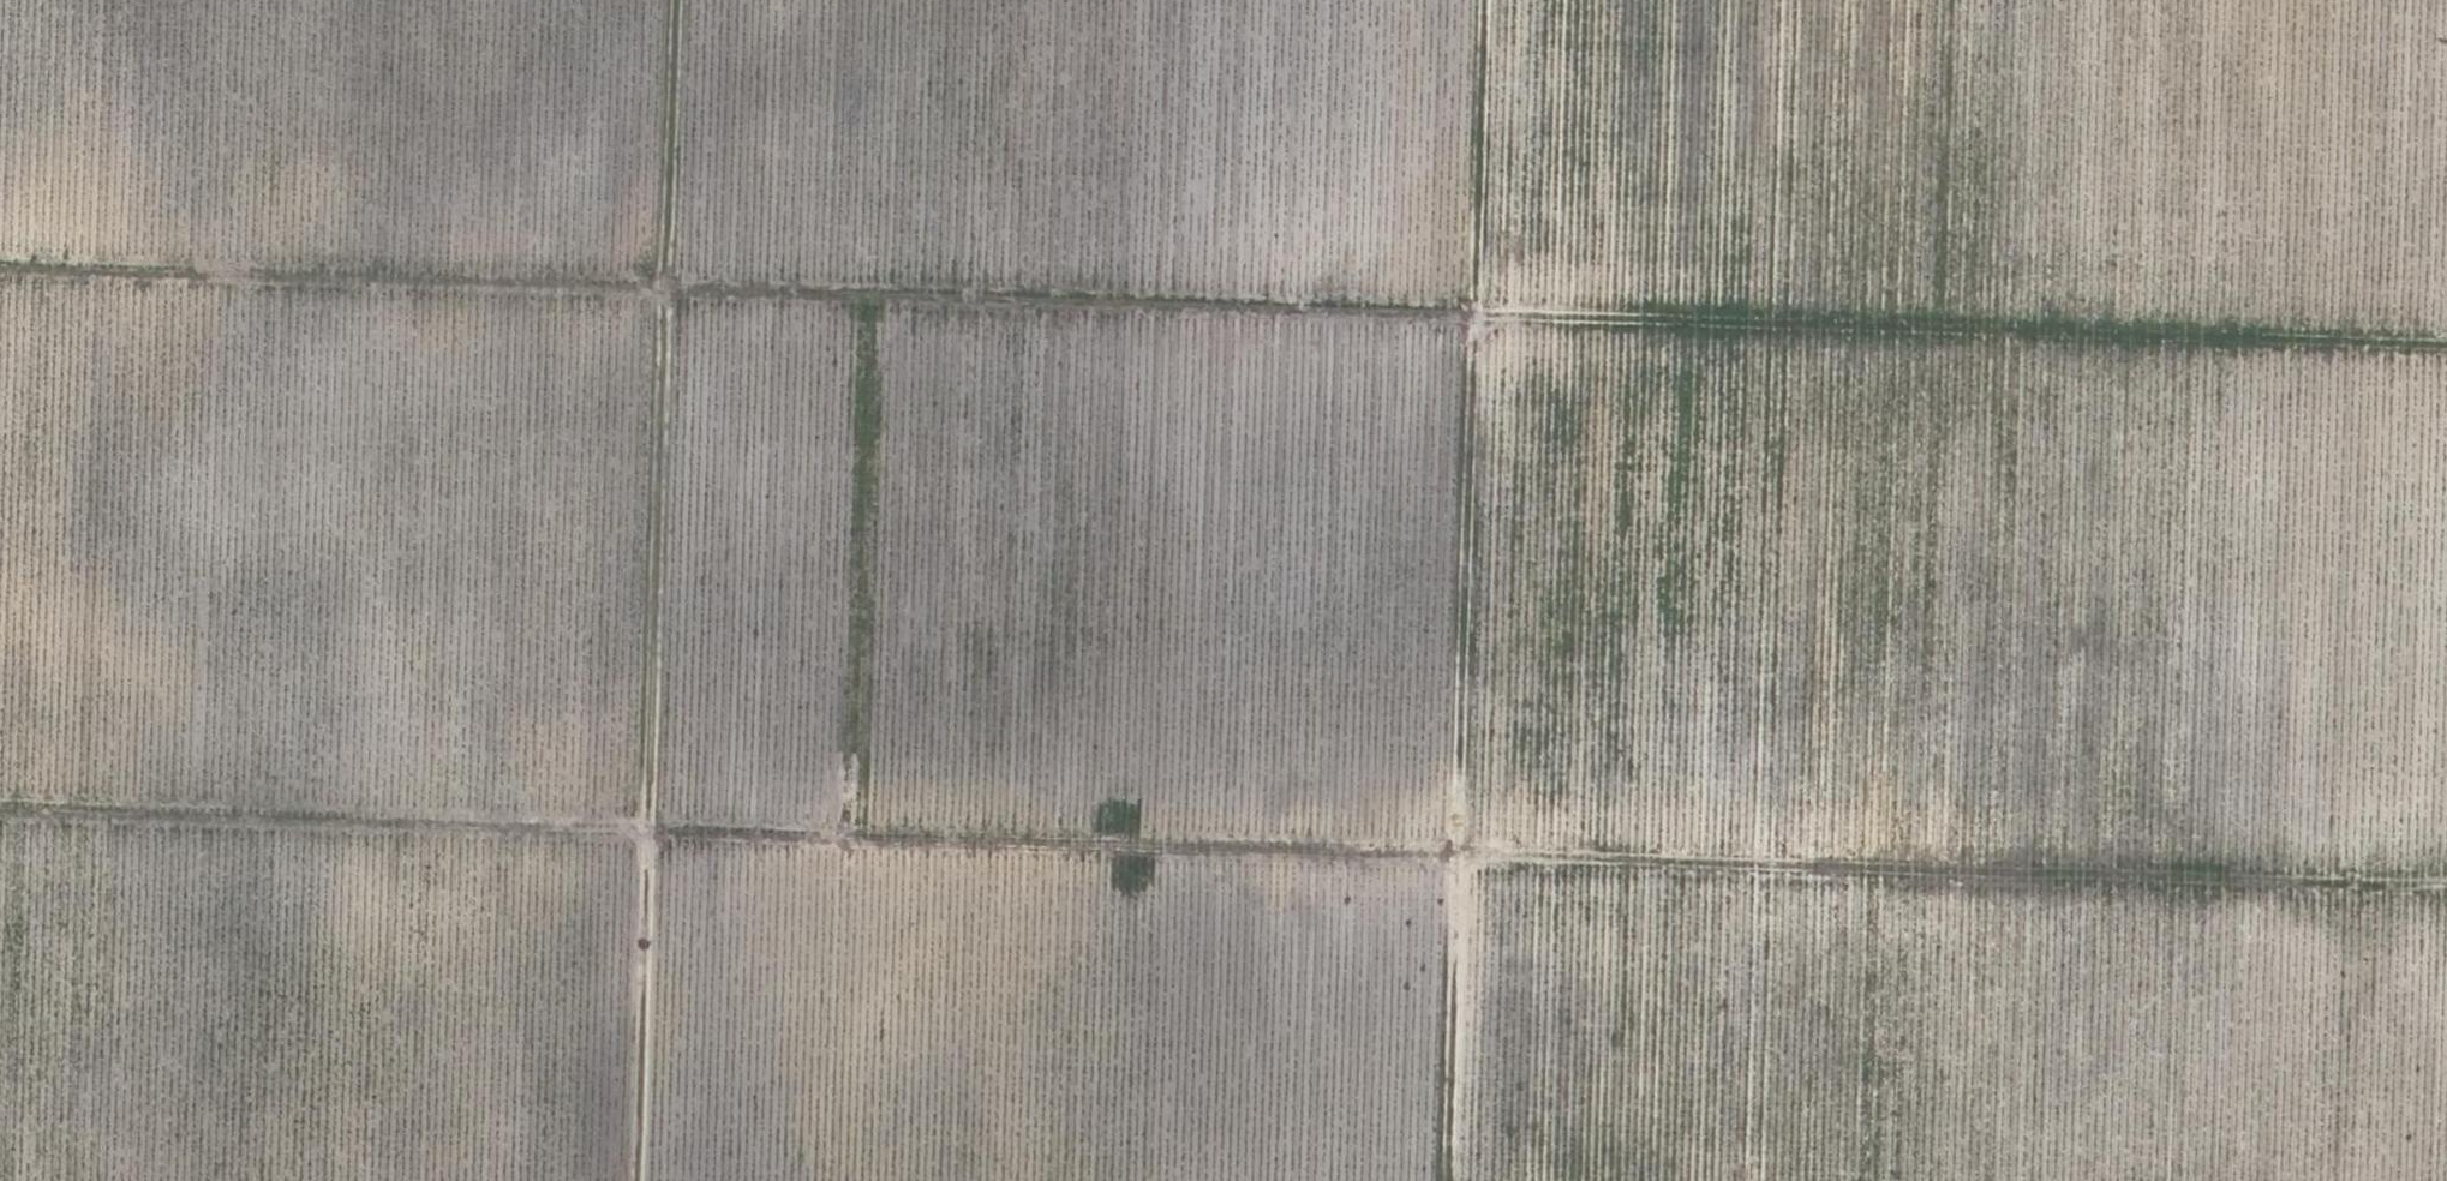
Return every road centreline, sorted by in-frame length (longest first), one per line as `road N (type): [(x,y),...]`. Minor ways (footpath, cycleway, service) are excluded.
road 1 (track): [(675,0),(632,1180)]
road 2 (track): [(1447,1180),(1485,0)]

